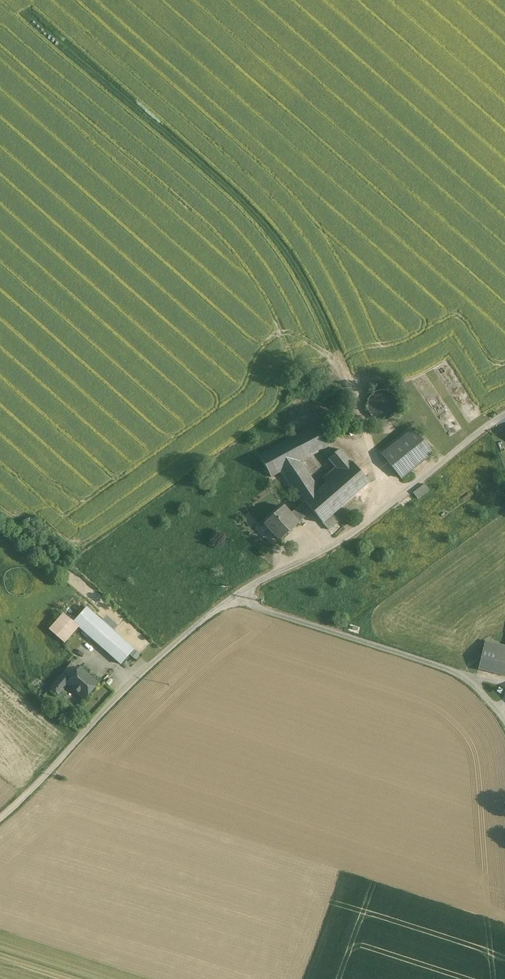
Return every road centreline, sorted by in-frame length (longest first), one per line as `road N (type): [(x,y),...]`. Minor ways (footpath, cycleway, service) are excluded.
road 1 (unclassified): [(239,593),(129,685),(0,818)]
road 2 (unclassified): [(504,415),(356,531),(239,593)]
road 3 (unclassified): [(239,593),(256,608),(456,675),(504,721)]

